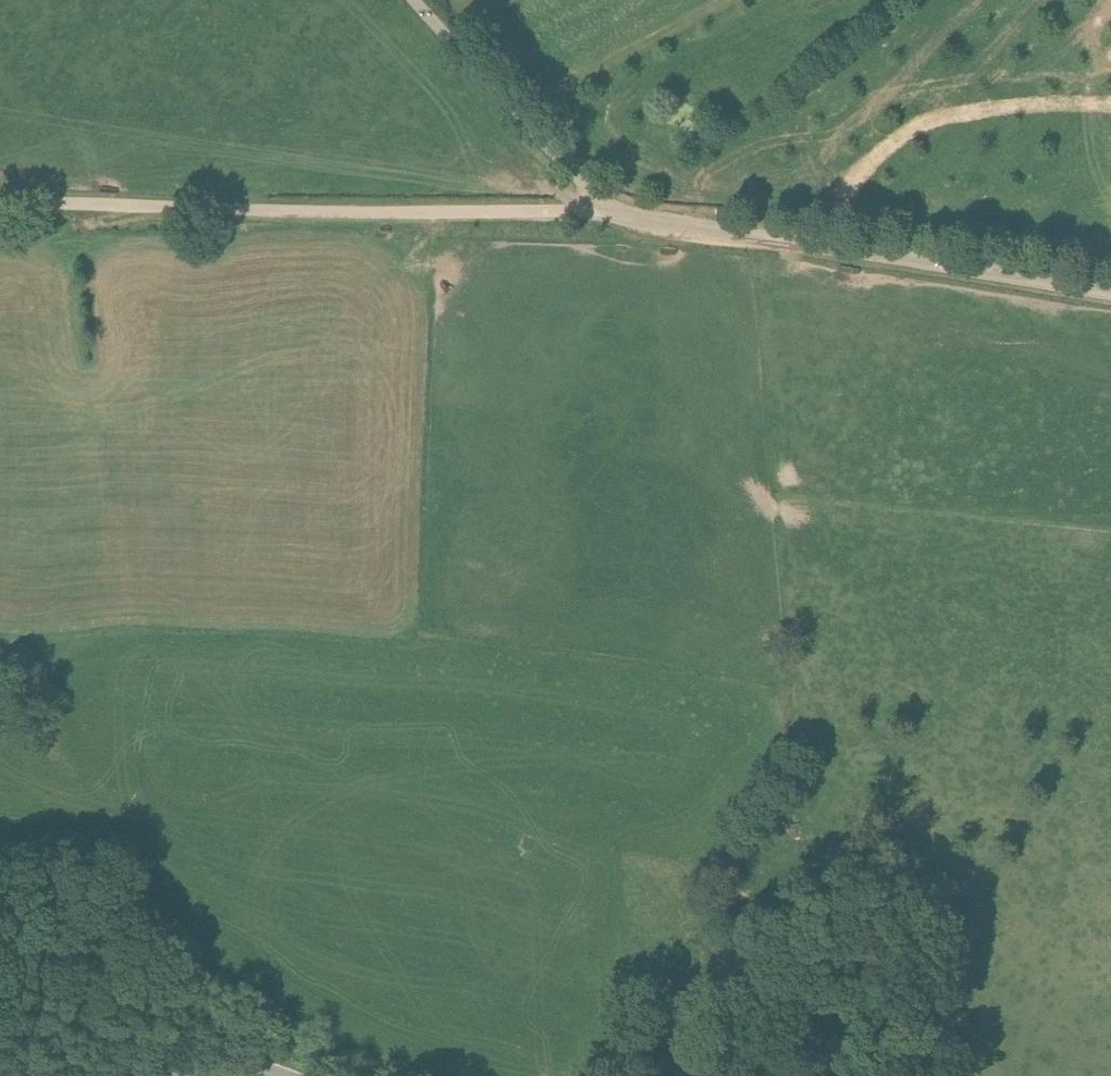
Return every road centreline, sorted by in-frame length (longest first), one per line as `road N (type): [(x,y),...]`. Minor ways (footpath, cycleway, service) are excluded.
road 1 (unclassified): [(0,204),(604,214)]
road 2 (unclassified): [(604,214),(1110,291)]
road 3 (unclassified): [(604,214),(414,0)]
road 4 (unclassified): [(302,1075),(232,1061),(184,1064),(156,1075)]

